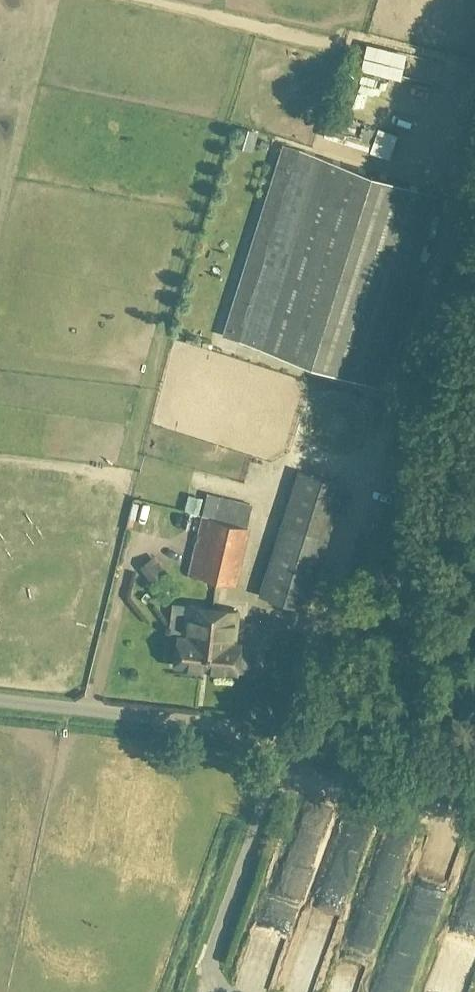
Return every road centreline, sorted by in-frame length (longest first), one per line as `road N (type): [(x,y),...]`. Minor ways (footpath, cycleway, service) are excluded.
road 1 (unclassified): [(284,739),(0,705)]
road 2 (track): [(474,758),(284,739)]

